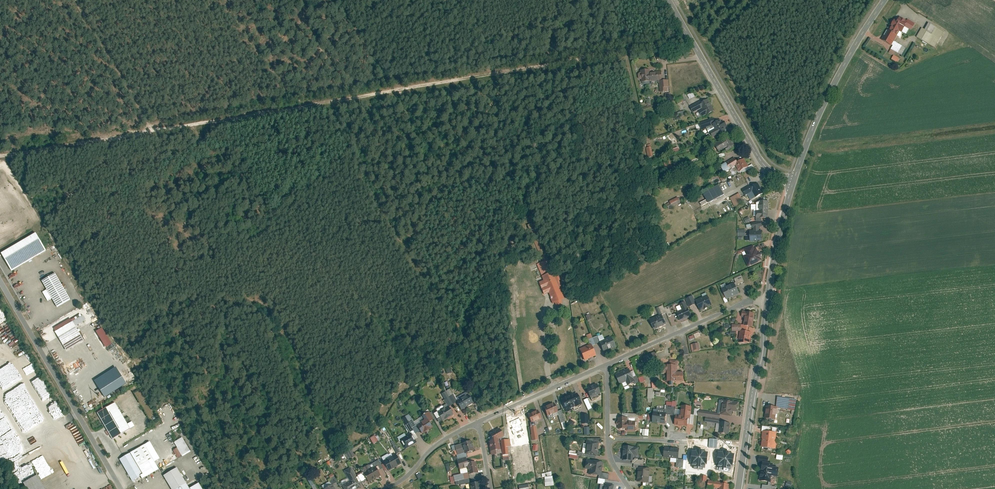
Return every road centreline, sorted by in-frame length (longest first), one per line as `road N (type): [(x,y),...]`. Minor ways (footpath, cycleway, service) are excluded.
road 1 (track): [(691,40),(0,156)]
road 2 (residential): [(0,280),(122,488)]
road 3 (tertiary): [(667,0),(757,158),(793,180)]
road 4 (secondary): [(793,180),(821,109),(885,0)]
road 5 (secondary): [(739,488),(766,300)]
road 6 (residential): [(766,300),(605,366)]
road 7 (track): [(74,0),(152,130)]
road 8 (residential): [(605,366),(479,421)]
road 9 (secondary): [(766,300),(793,180)]

